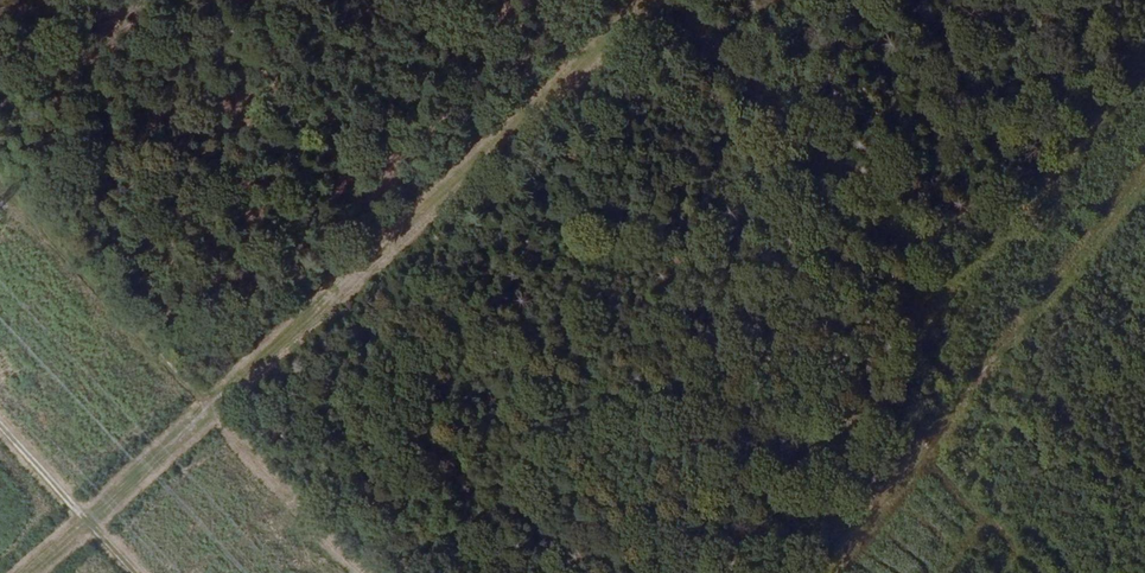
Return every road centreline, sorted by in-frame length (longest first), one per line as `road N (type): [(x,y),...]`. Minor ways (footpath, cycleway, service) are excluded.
road 1 (track): [(836,572),(1144,193)]
road 2 (track): [(0,425),(137,572)]

